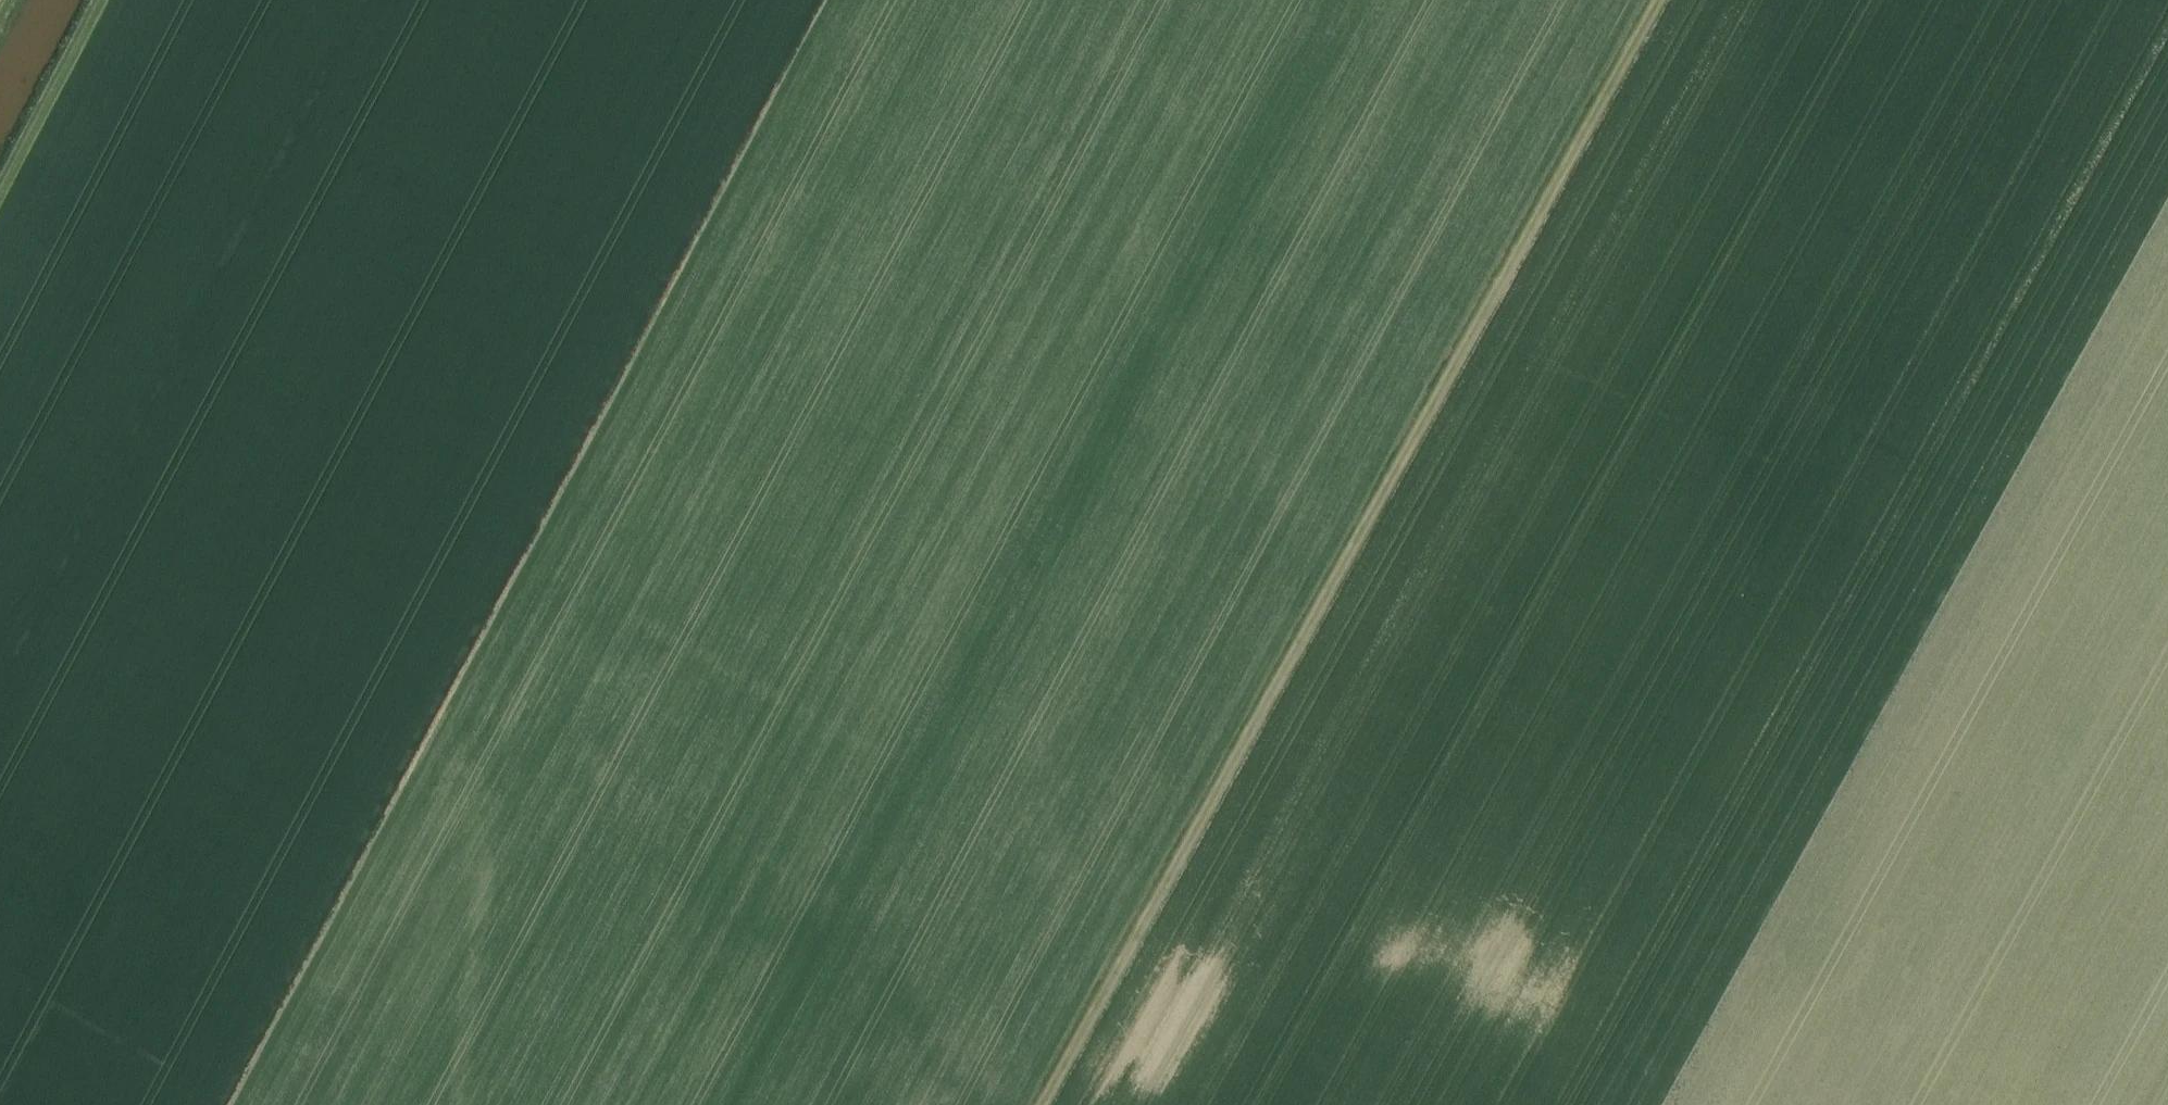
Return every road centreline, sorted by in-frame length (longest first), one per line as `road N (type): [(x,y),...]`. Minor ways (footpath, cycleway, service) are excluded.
road 1 (track): [(1044,1104),(1660,0)]

